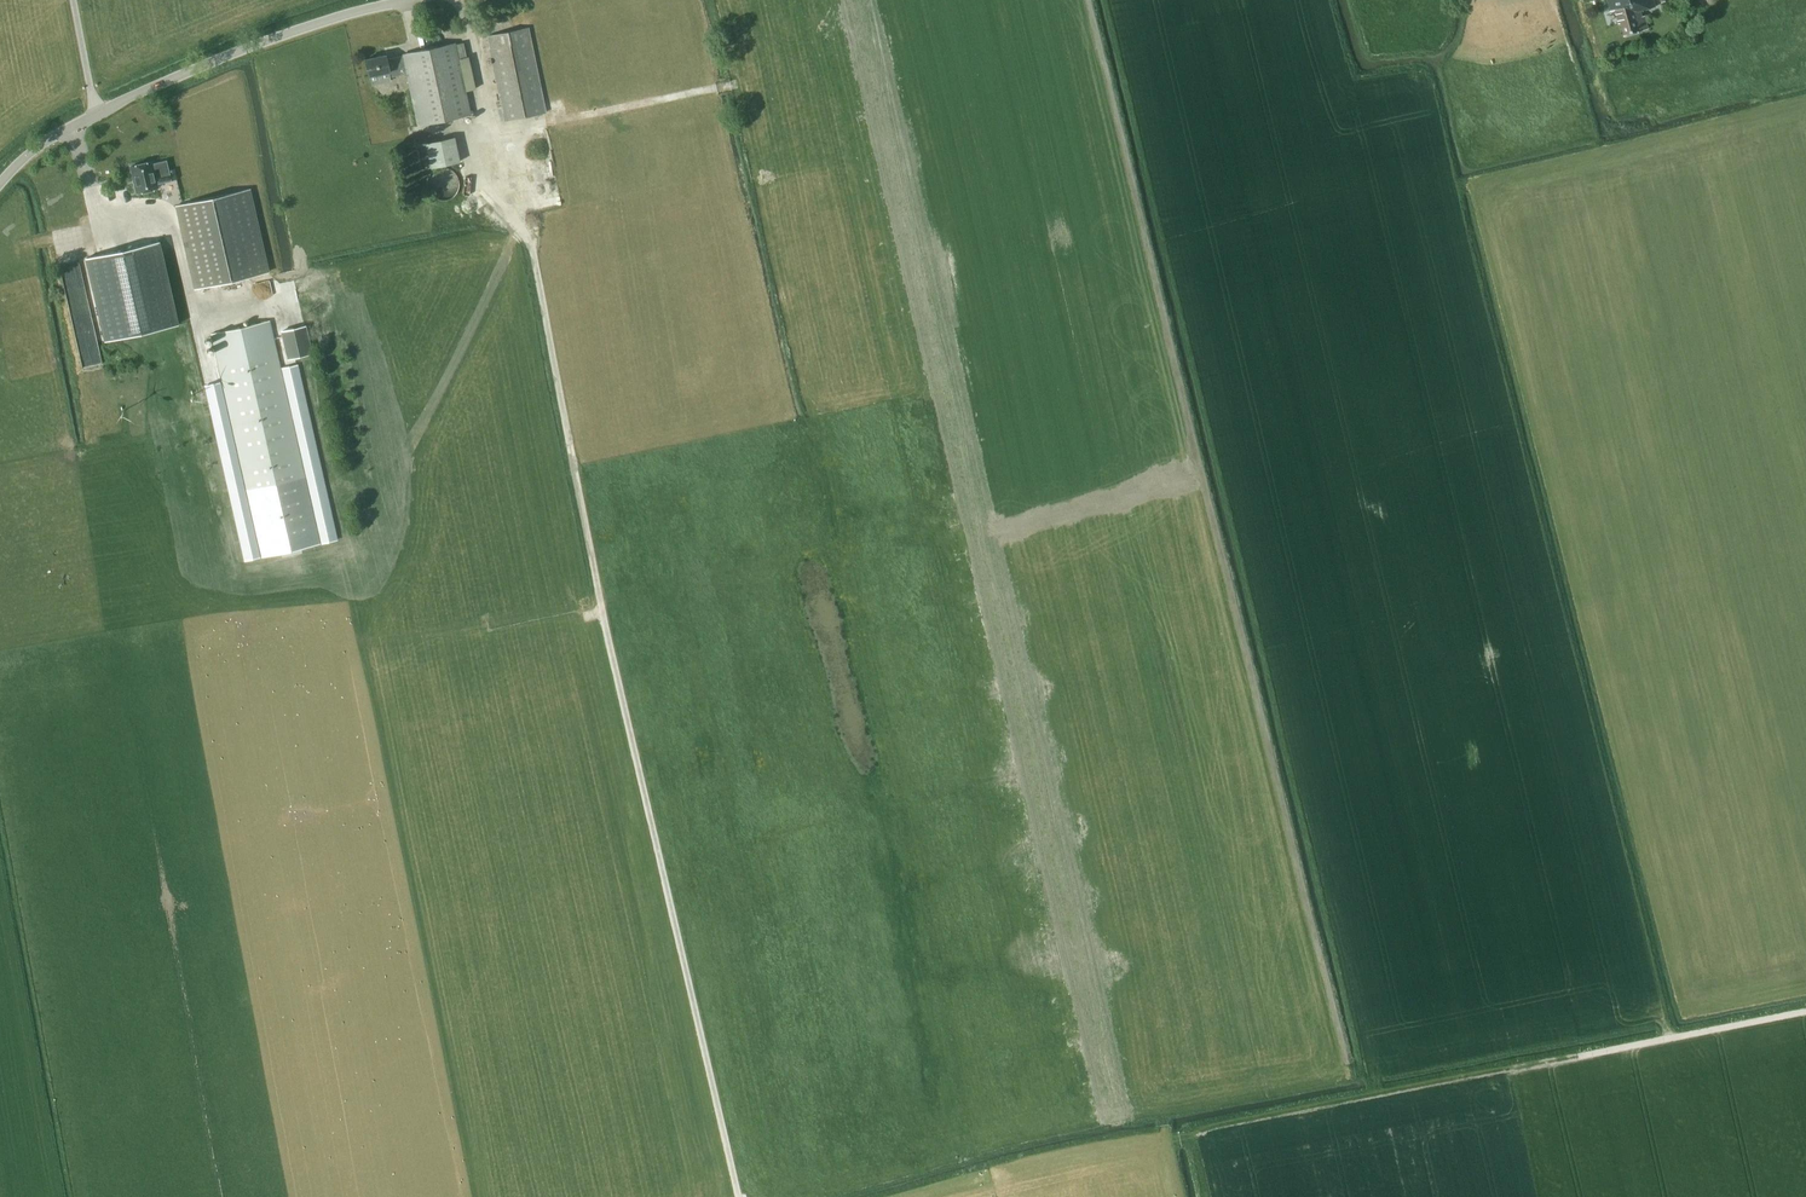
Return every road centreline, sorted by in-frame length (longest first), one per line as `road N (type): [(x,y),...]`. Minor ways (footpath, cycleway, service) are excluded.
road 1 (unclassified): [(0,185),(32,150),(177,76),(400,0)]

